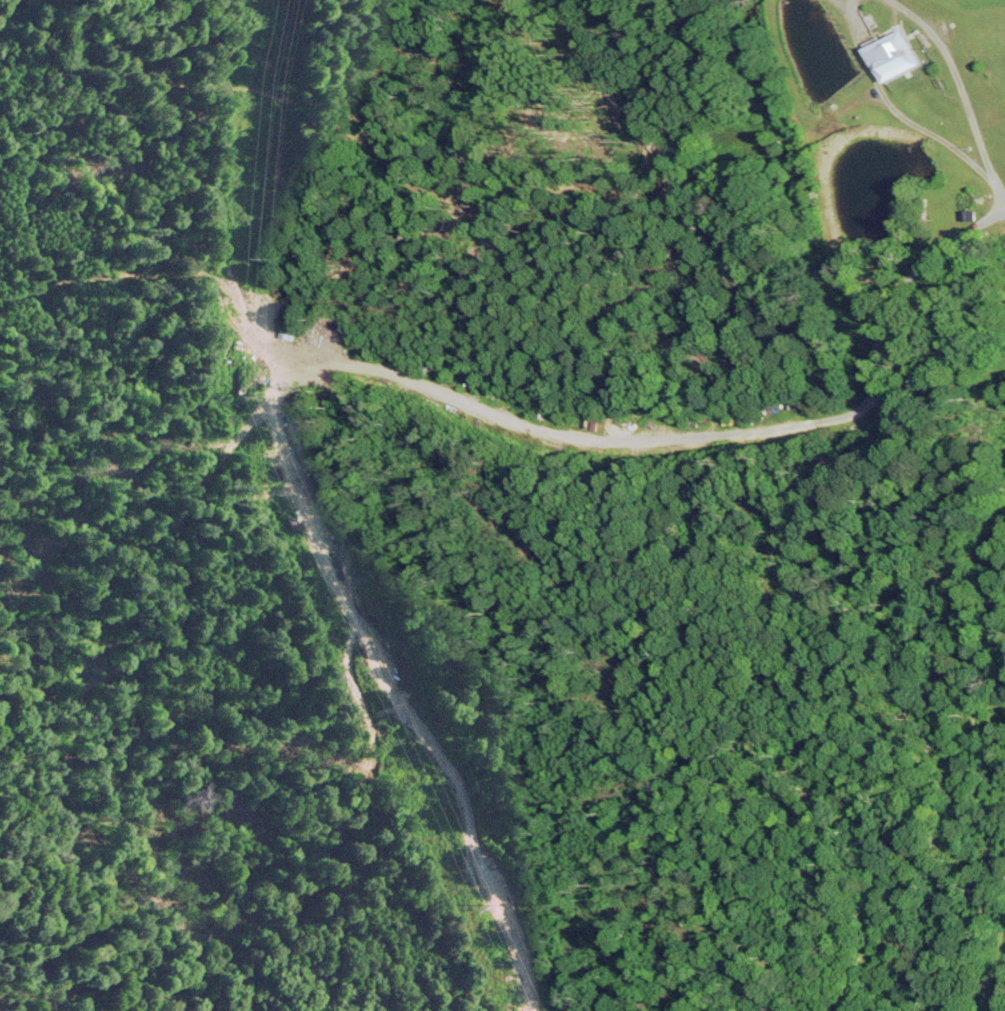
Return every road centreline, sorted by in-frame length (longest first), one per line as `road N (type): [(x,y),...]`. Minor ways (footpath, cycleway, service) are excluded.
road 1 (residential): [(1004,233),(982,238),(903,210),(866,163)]

